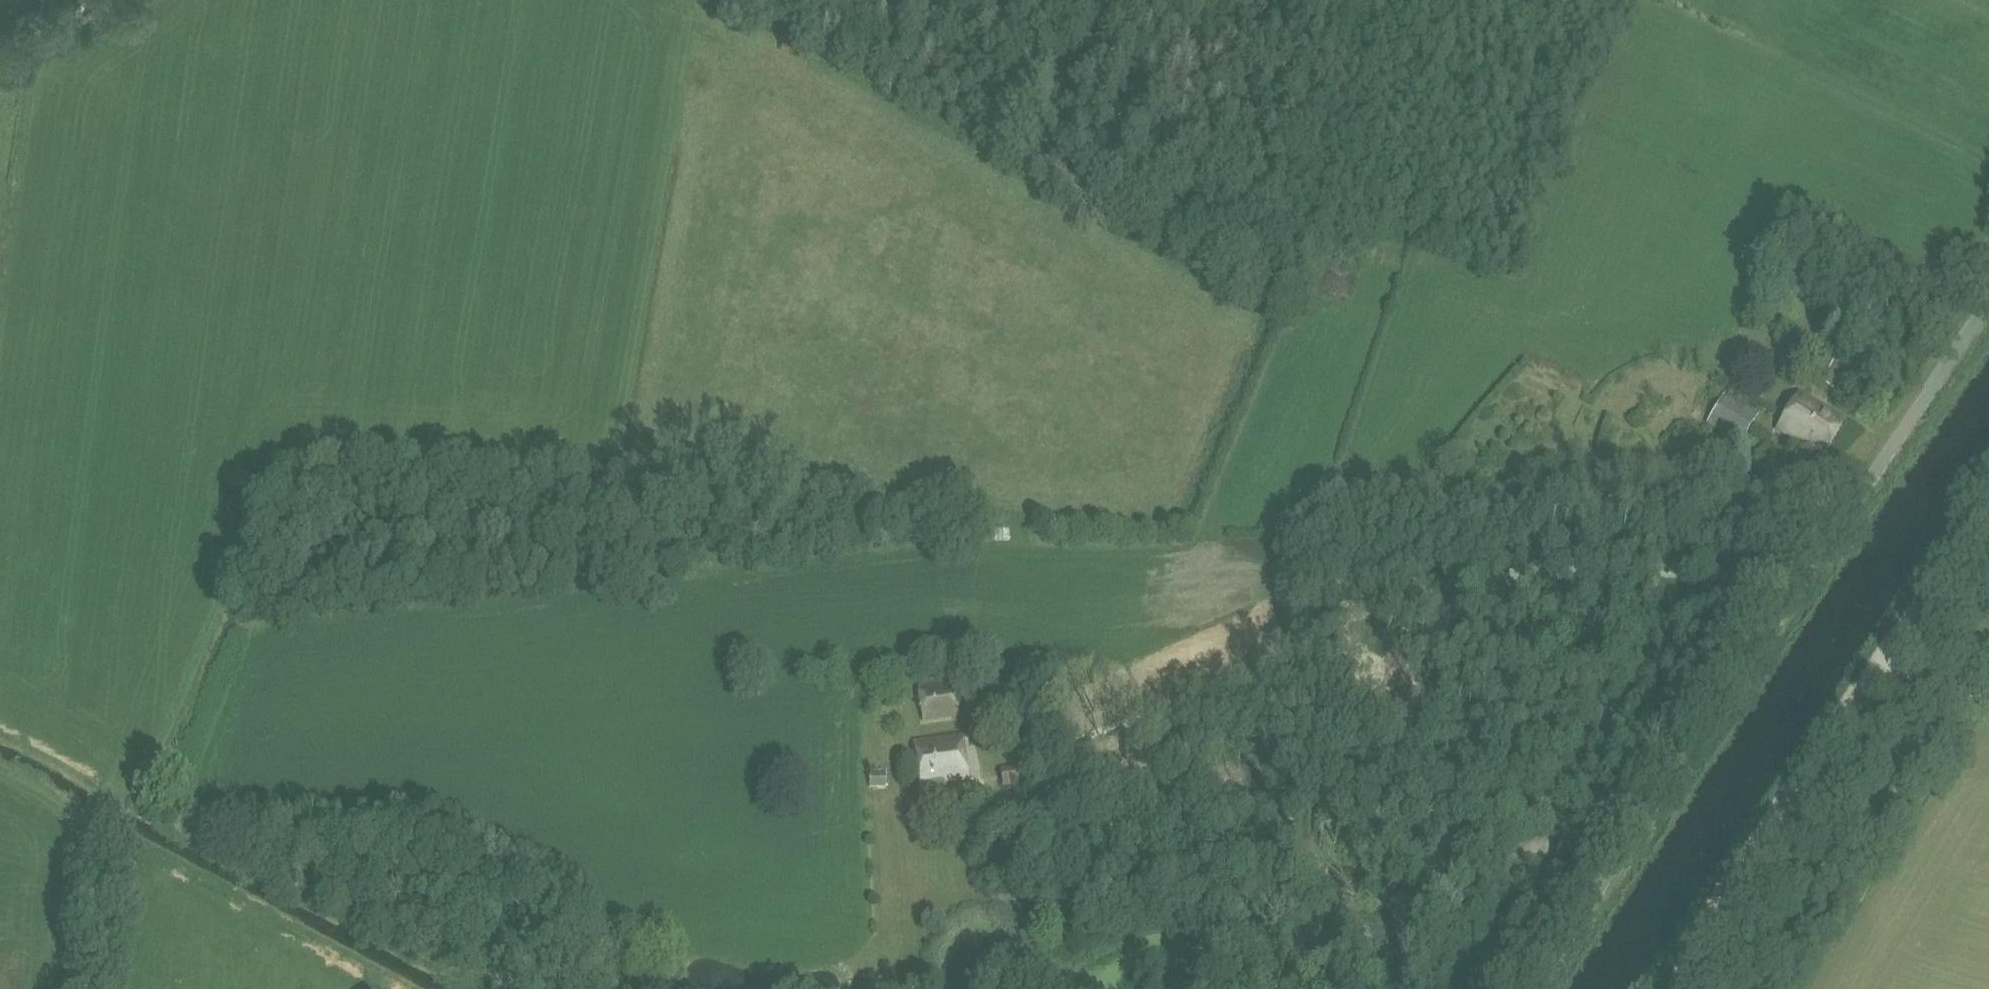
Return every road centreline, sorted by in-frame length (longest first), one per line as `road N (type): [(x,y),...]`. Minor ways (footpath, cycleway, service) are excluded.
road 1 (unclassified): [(1652,807),(1572,803),(1116,826),(1045,819),(988,794)]
road 2 (unclassified): [(1652,807),(1988,300)]
road 3 (track): [(1673,988),(1679,968),(1881,656)]
road 4 (unclassified): [(1531,988),(1652,807)]
road 5 (track): [(1881,656),(1988,494)]

